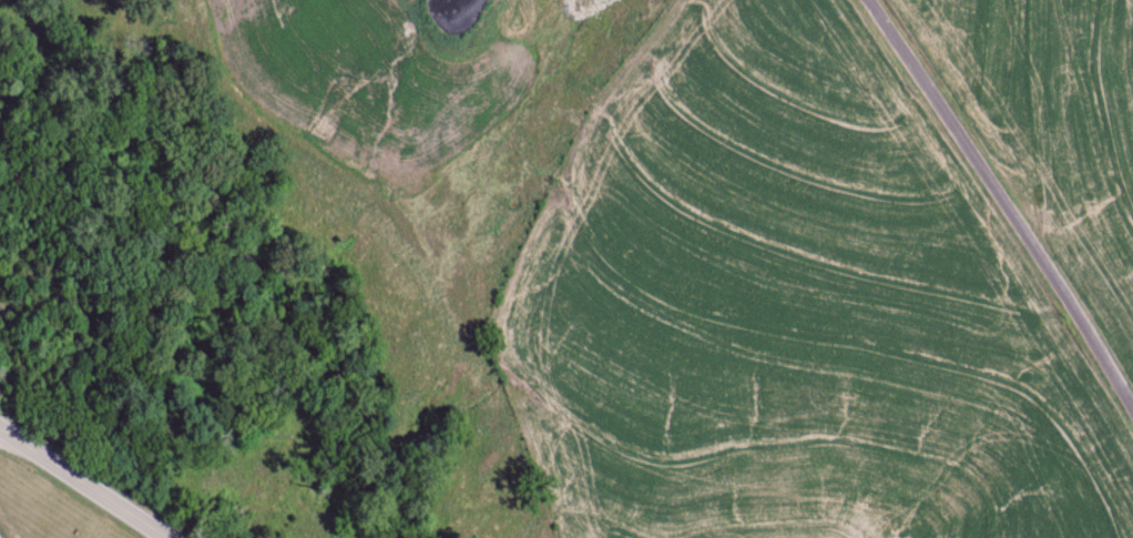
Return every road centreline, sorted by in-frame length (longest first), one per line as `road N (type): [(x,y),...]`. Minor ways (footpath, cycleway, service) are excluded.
road 1 (residential): [(1132,404),(1011,233),(865,0)]
road 2 (secondary): [(167,537),(0,431)]

